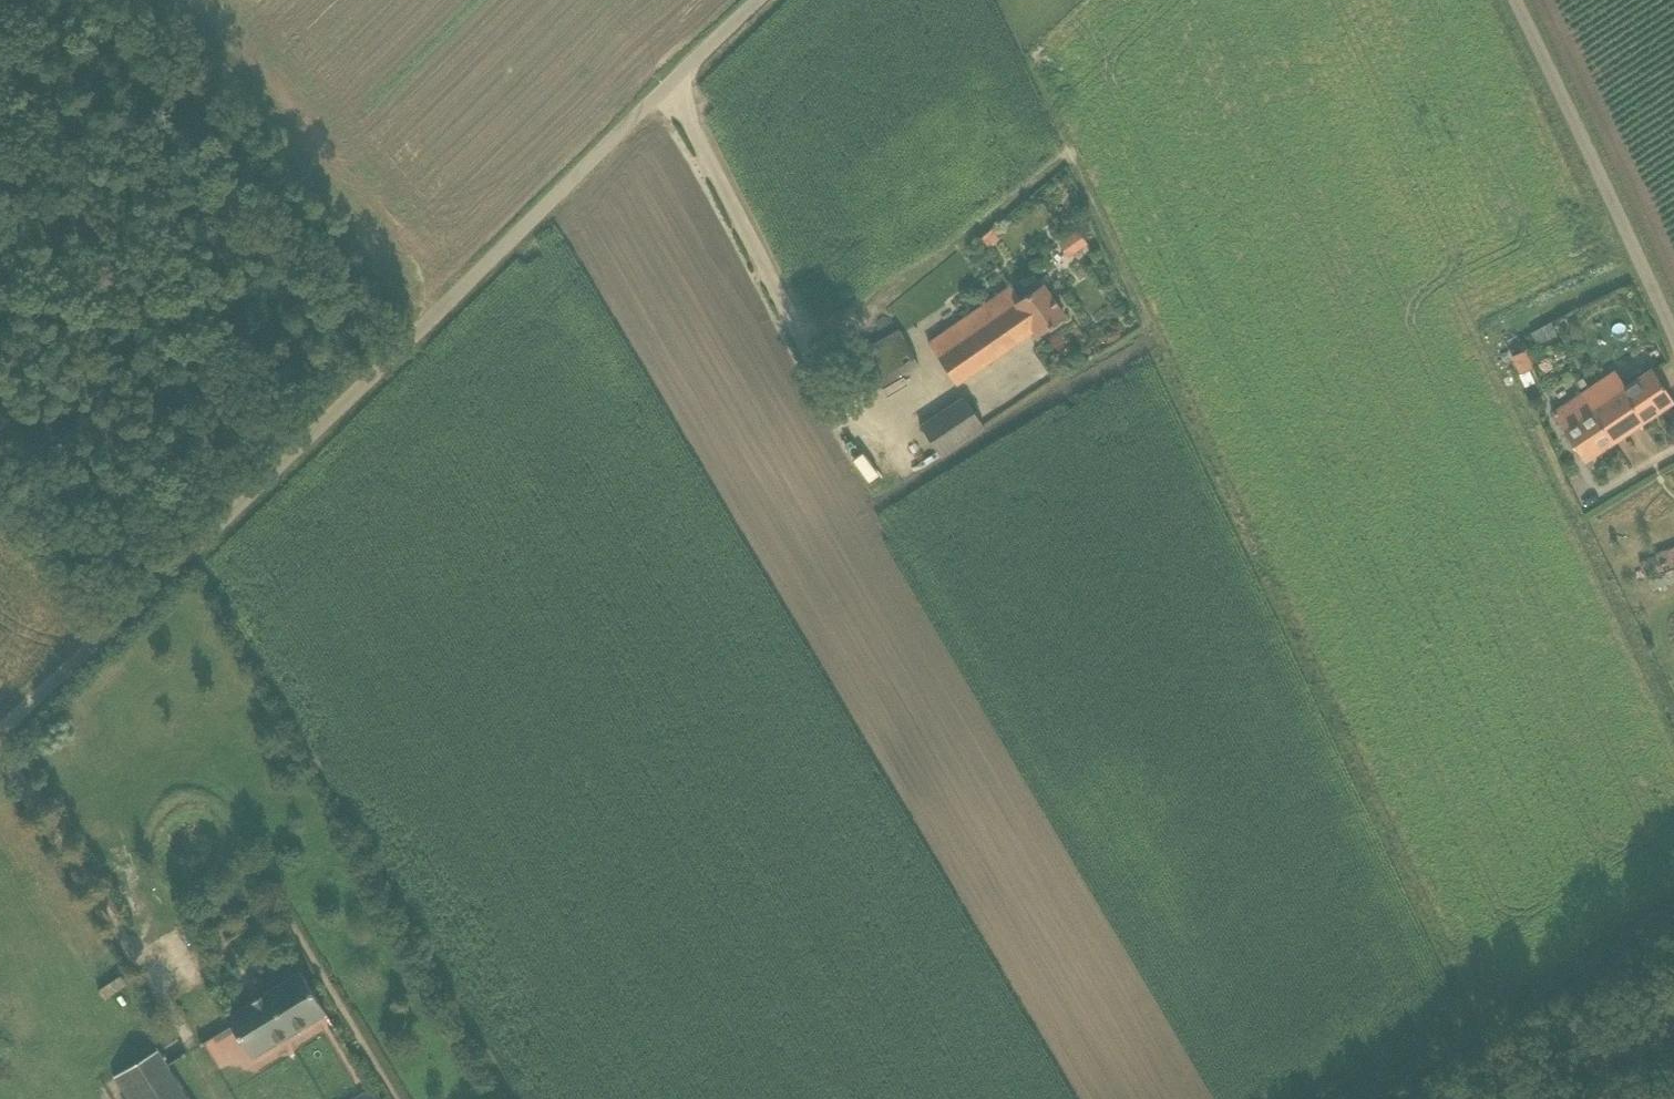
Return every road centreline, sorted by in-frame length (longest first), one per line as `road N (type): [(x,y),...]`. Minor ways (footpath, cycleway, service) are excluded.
road 1 (unclassified): [(0,734),(756,0)]
road 2 (unclassified): [(1673,327),(1516,0)]

